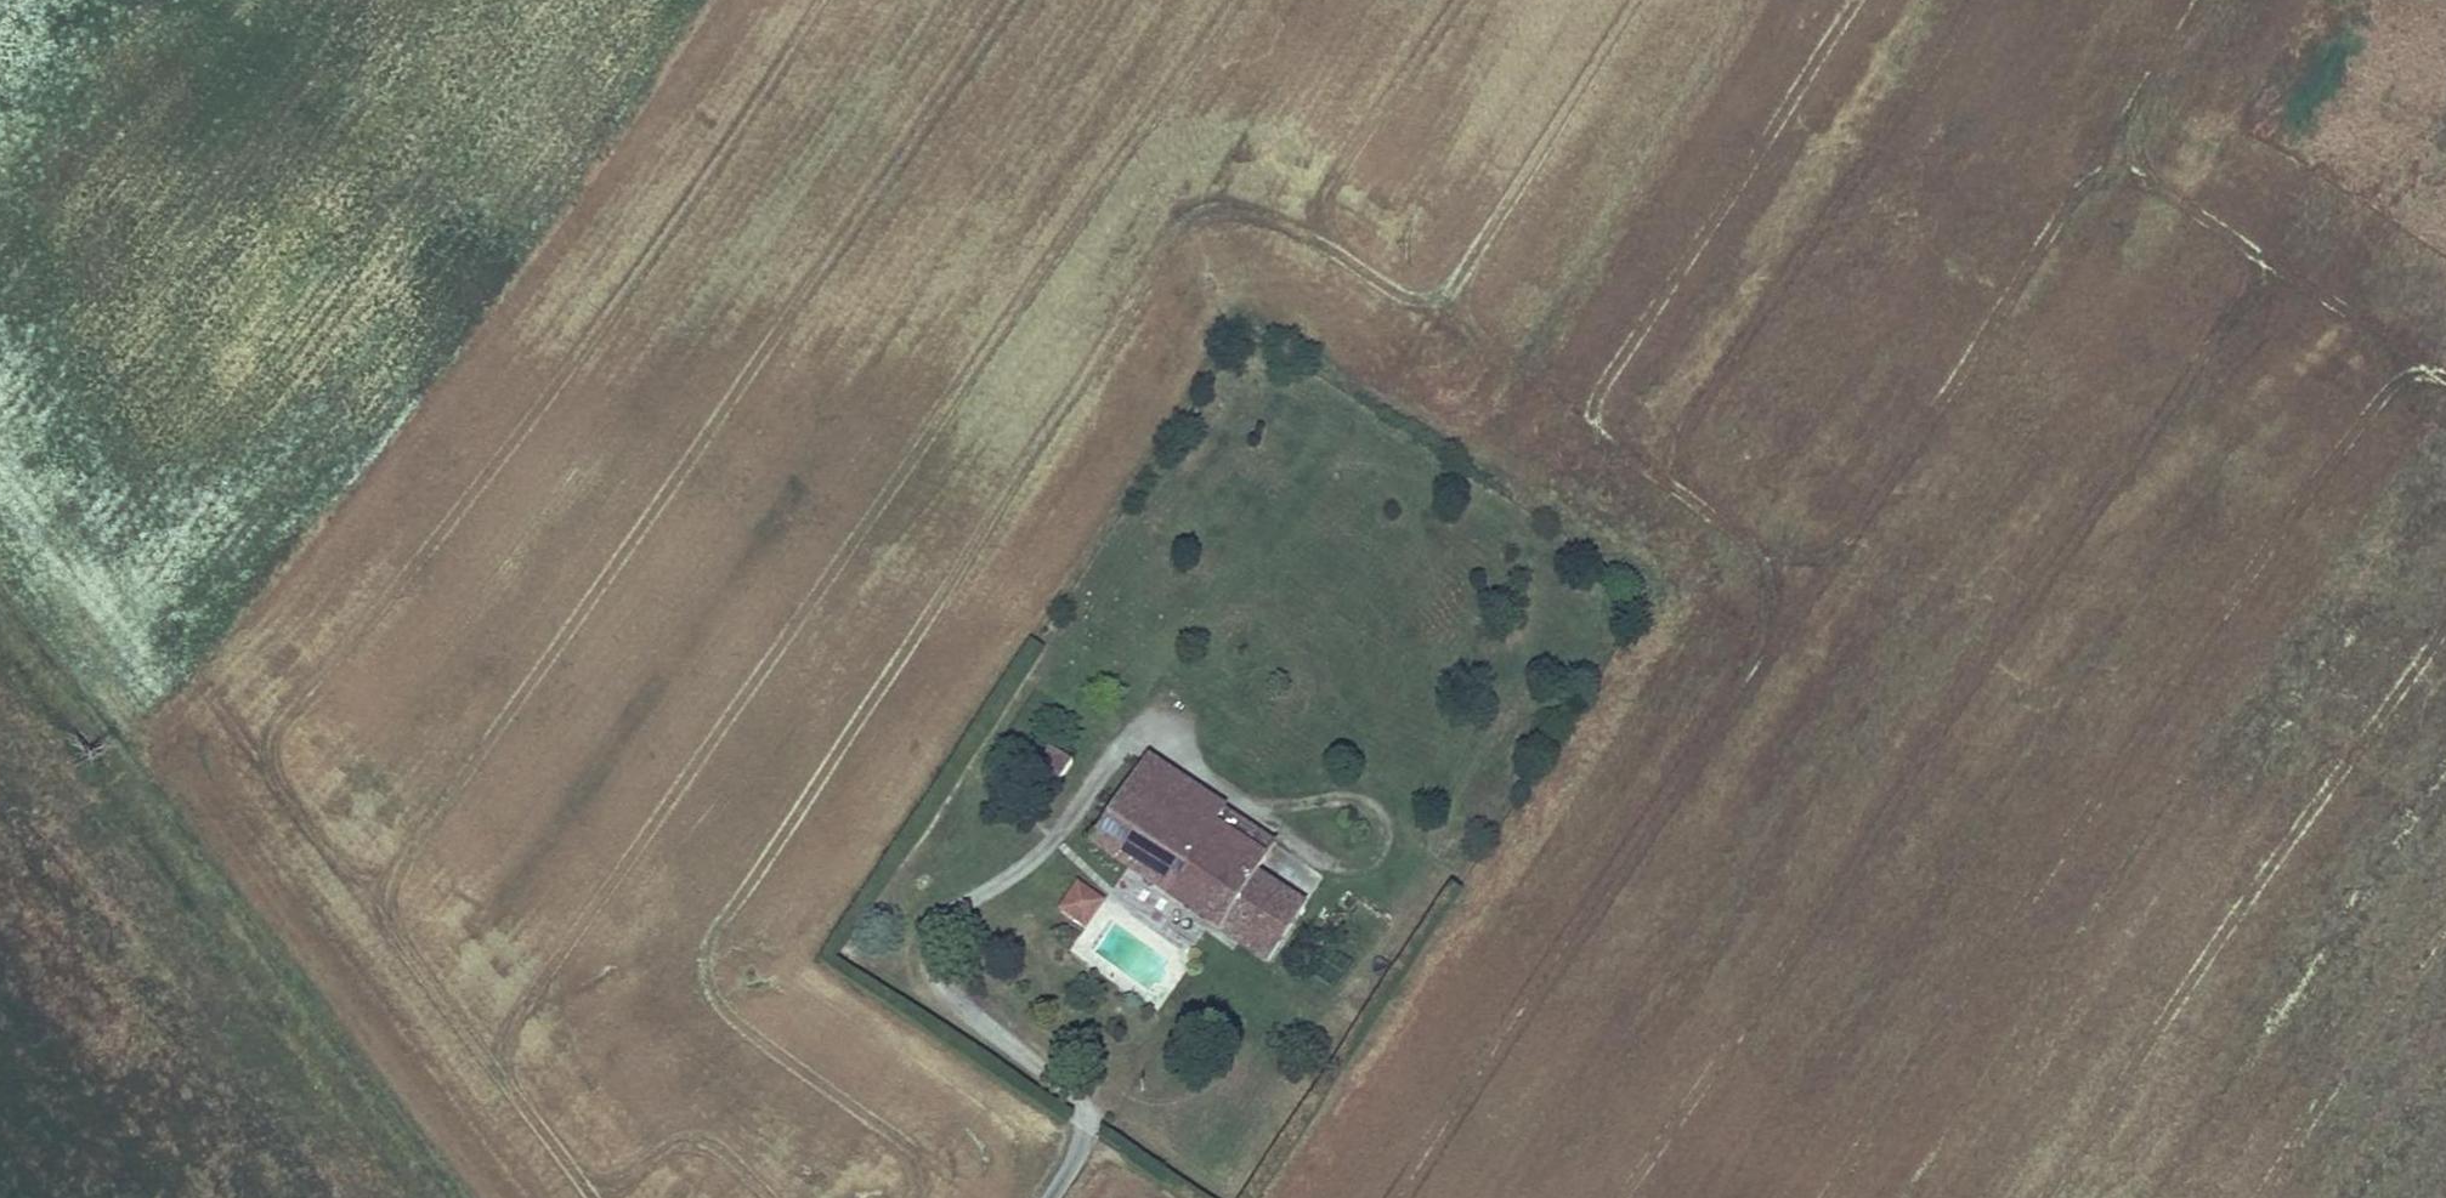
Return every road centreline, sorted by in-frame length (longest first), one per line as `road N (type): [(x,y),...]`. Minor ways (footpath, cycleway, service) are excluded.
road 1 (track): [(0,612),(444,1197)]

